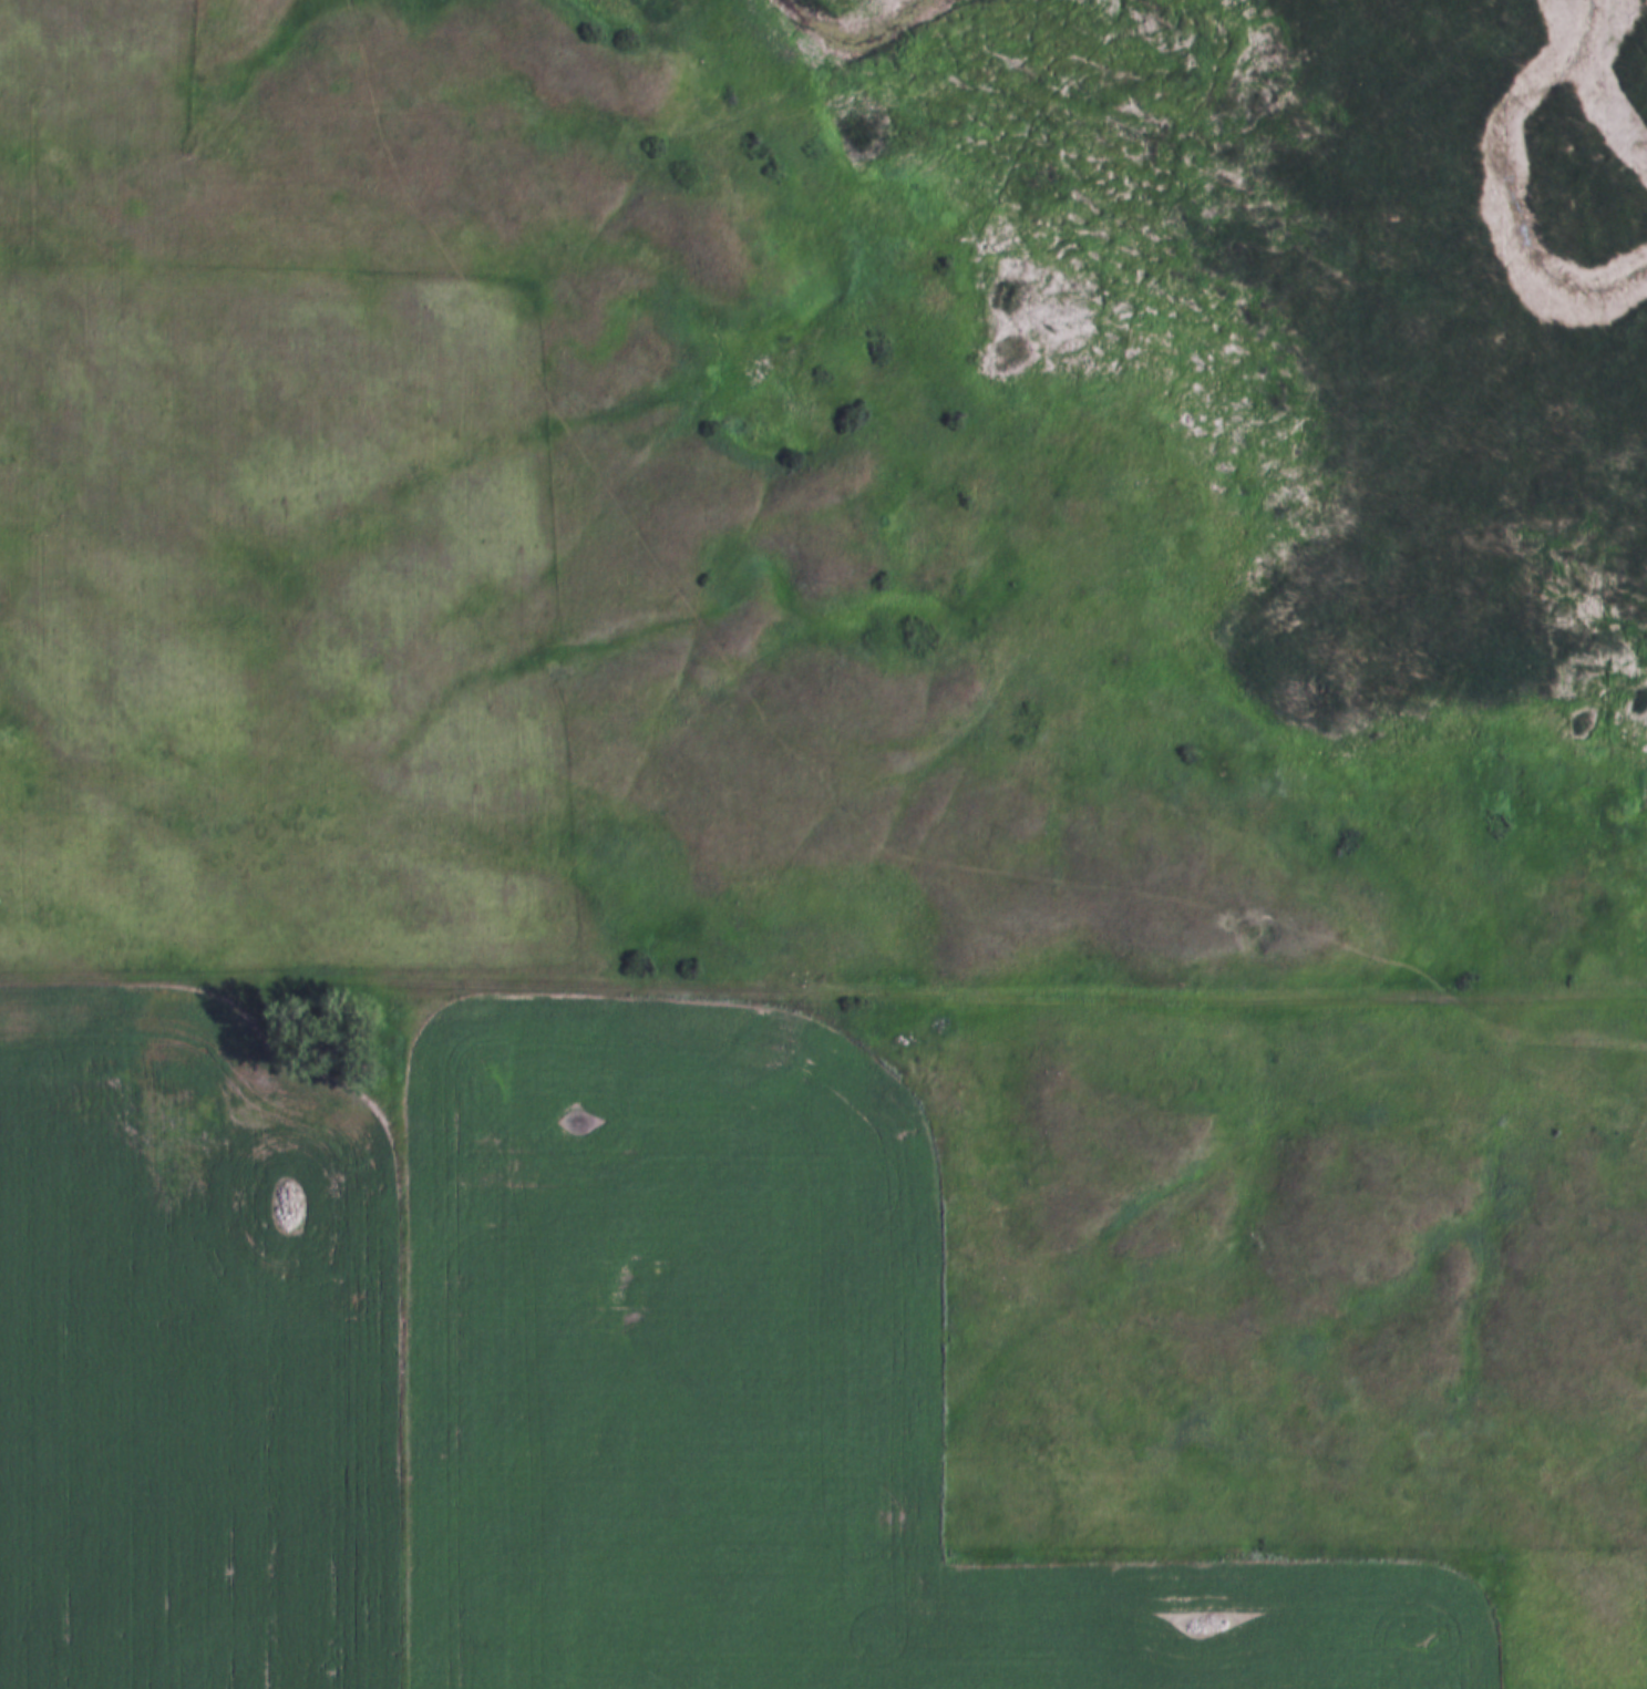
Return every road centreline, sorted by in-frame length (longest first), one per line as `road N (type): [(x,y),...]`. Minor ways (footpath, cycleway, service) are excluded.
road 1 (track): [(1306,1001),(518,988),(405,979),(0,980)]
road 2 (track): [(1646,993),(1306,1001)]

